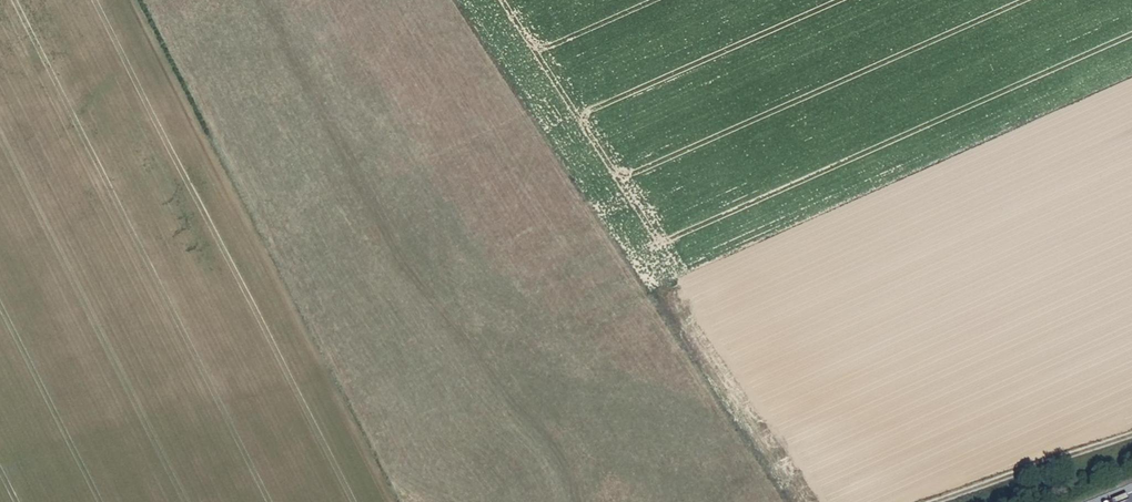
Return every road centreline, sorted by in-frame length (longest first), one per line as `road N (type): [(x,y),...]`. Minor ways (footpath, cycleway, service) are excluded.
road 1 (track): [(1131,433),(932,501)]

